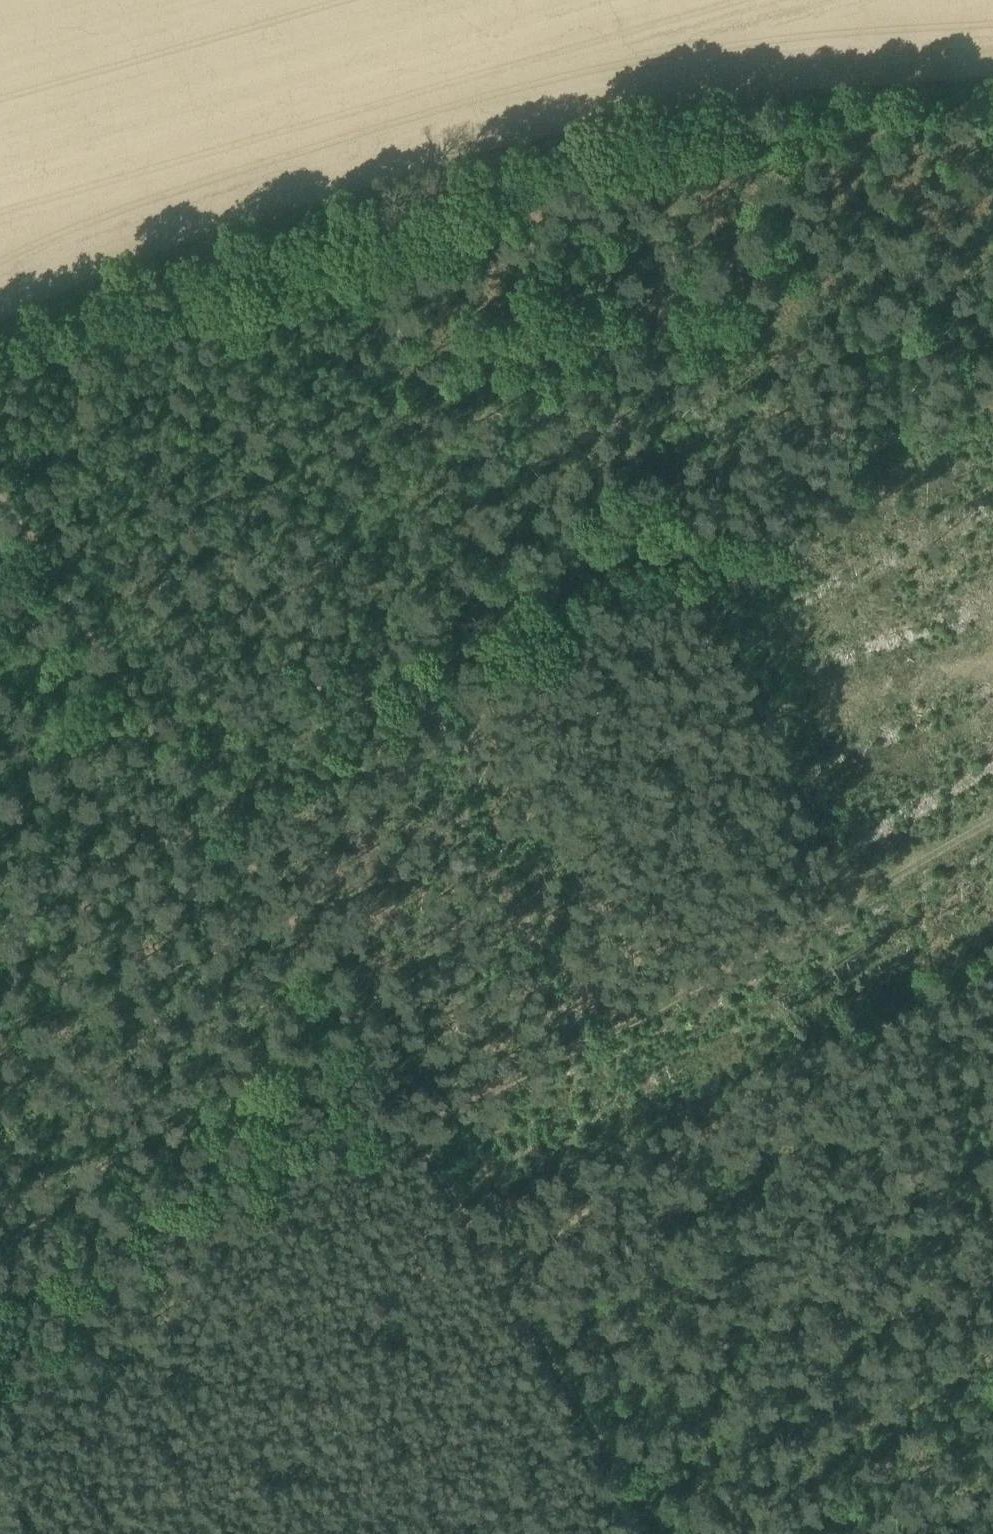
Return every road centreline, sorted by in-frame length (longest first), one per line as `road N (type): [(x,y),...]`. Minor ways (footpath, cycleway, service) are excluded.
road 1 (track): [(670,1533),(244,870),(0,519)]
road 2 (track): [(0,347),(136,295),(303,268),(625,120),(748,89),(992,78)]

